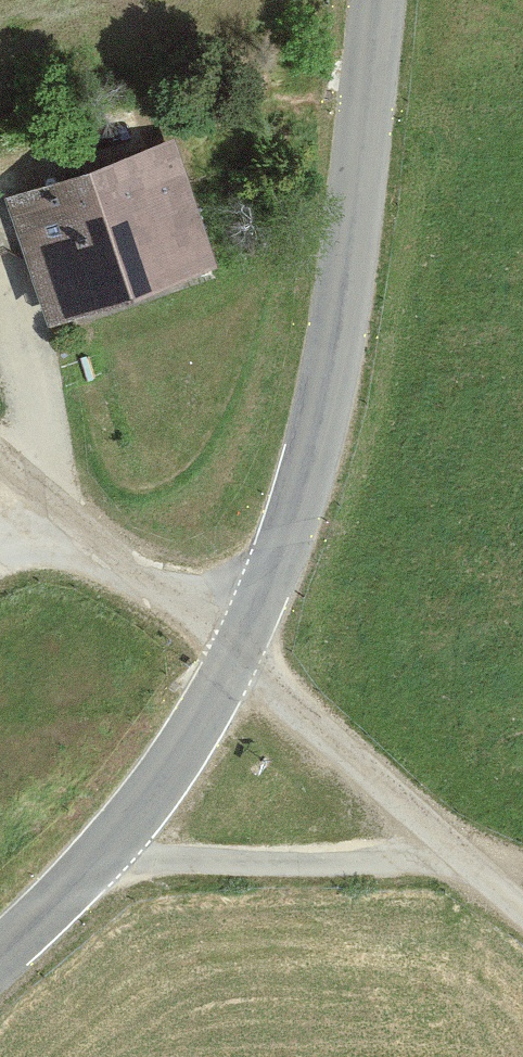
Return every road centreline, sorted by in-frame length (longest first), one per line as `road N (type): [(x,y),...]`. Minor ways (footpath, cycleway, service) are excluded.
road 1 (tertiary): [(237,656),(308,456),(387,0)]
road 2 (unclassified): [(460,846),(99,866)]
road 3 (unclassified): [(0,464),(237,656)]
road 4 (unclassified): [(460,846),(237,656)]
road 5 (tertiary): [(99,866),(237,656)]
road 6 (tertiary): [(0,955),(99,866)]

